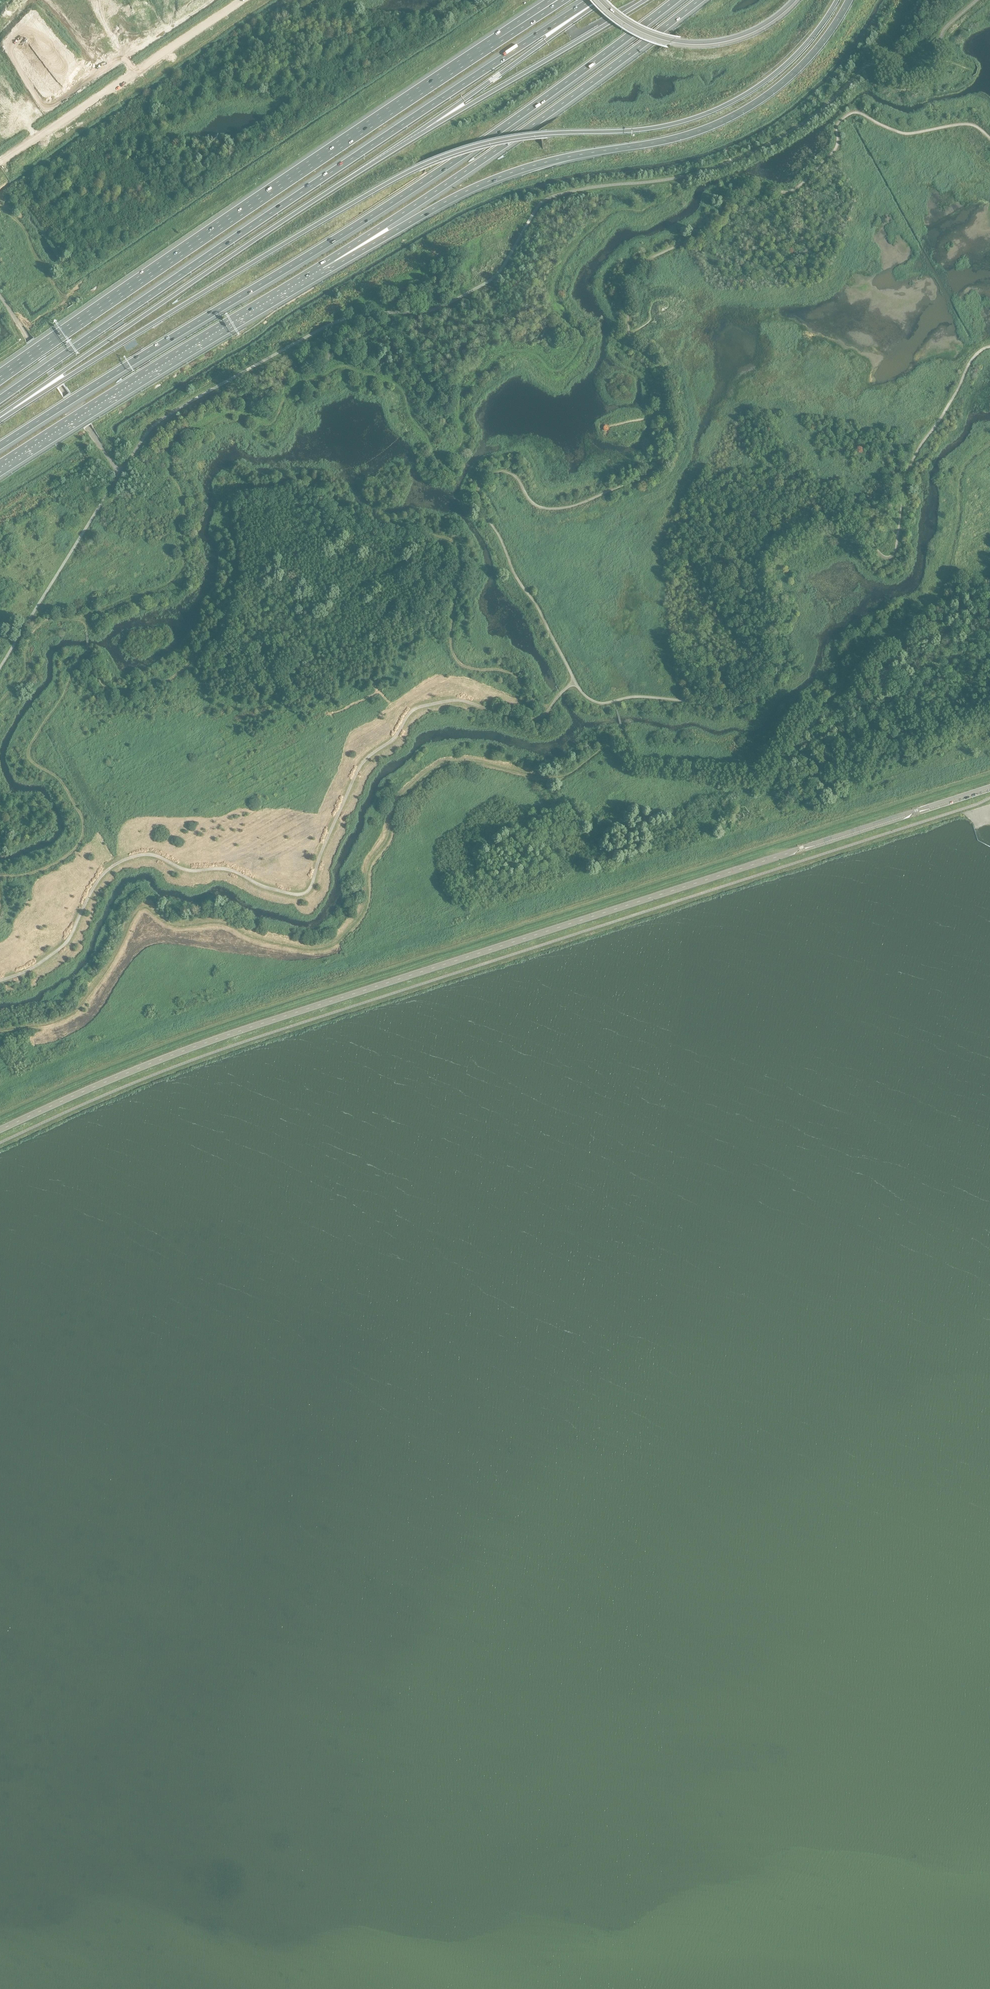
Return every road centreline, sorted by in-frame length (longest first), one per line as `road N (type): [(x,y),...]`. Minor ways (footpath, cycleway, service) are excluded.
road 1 (tertiary): [(0,1131),(235,1034),(989,787)]
road 2 (motorway): [(0,417),(427,163),(503,140),(640,130),(721,107),(791,59),(837,0)]
road 3 (motorway): [(0,446),(452,163),(675,0)]
road 4 (motorway): [(592,0),(0,399)]
road 5 (motorway): [(557,0),(0,377)]
road 6 (motorway): [(321,268),(510,173),(725,120),(789,77),(850,0)]
road 7 (motorway): [(0,417),(422,131)]
road 8 (motorway): [(321,268),(698,0)]
road 9 (motorway): [(0,468),(321,268)]
road 10 (unclassified): [(0,162),(241,0)]
road 11 (motorway): [(422,131),(645,0)]
road 12 (track): [(37,137),(26,119),(33,97),(56,79),(117,64),(209,0)]
road 13 (motorway): [(596,0),(422,131)]
road 14 (motorway): [(601,0),(652,33),(704,42),(755,29),(793,0)]

